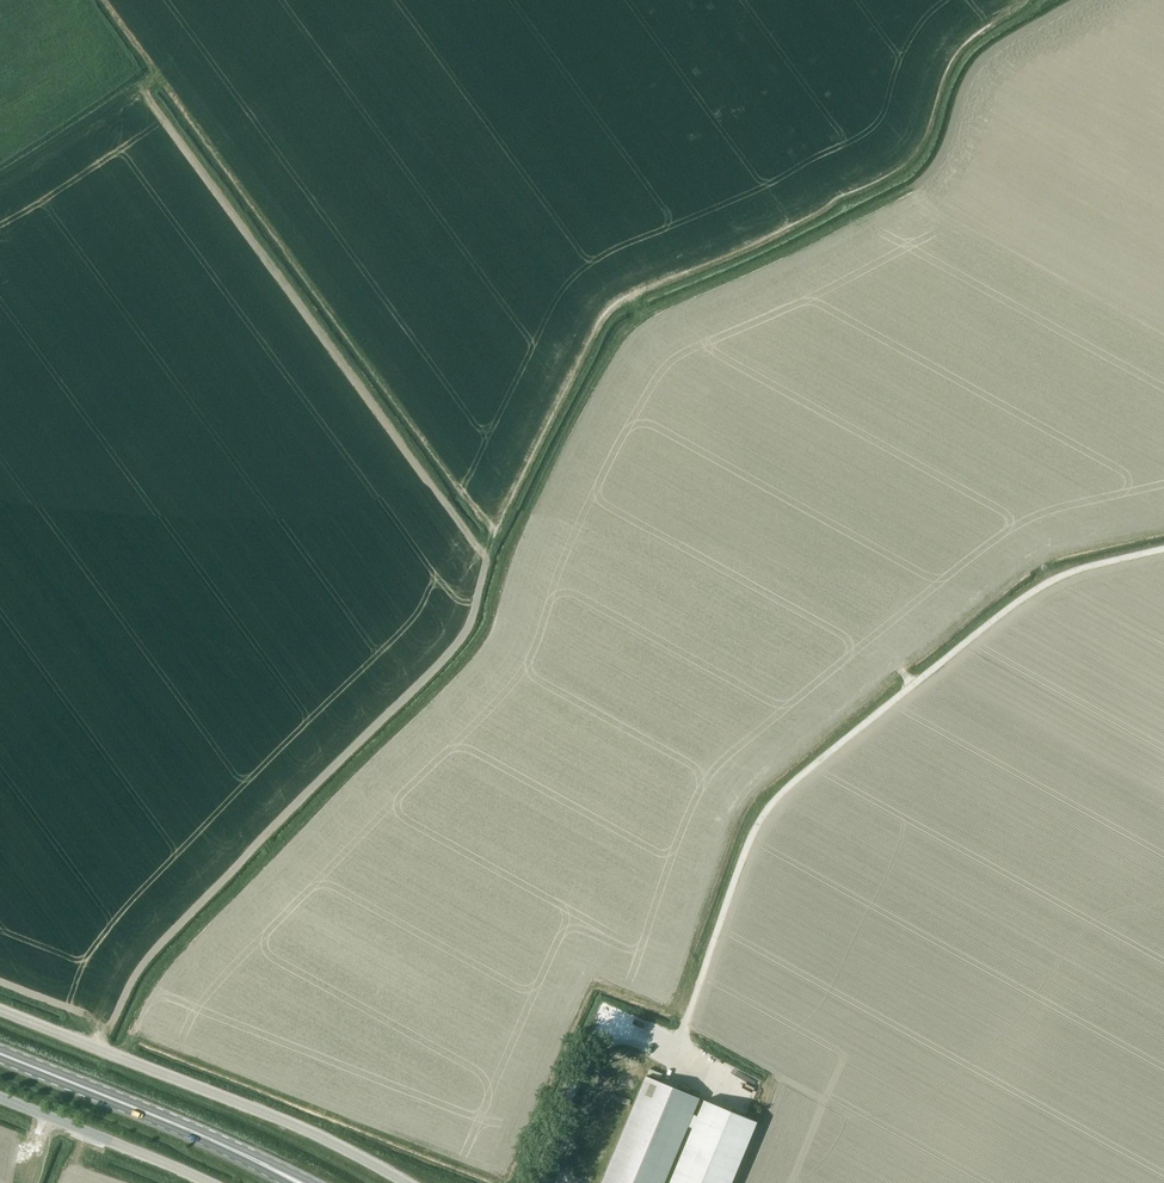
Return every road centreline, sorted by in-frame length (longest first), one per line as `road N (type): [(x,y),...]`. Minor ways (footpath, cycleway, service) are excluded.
road 1 (unclassified): [(409,1182),(305,1130),(0,1009)]
road 2 (trunk): [(298,1182),(0,1053)]
road 3 (unclassified): [(212,1182),(0,1097)]

